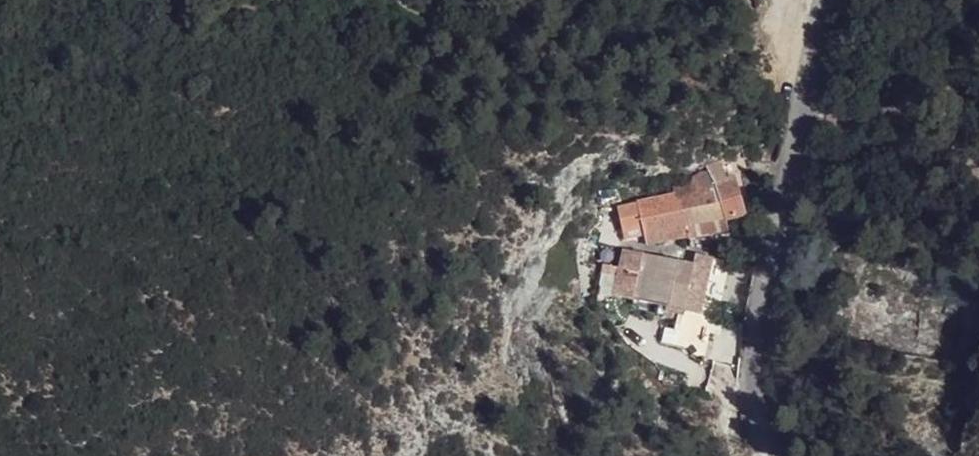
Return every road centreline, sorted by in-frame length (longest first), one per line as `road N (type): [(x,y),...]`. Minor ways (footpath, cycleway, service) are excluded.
road 1 (residential): [(829,0),(753,338),(752,424),(776,455)]
road 2 (track): [(807,114),(876,113),(943,127),(978,172)]

